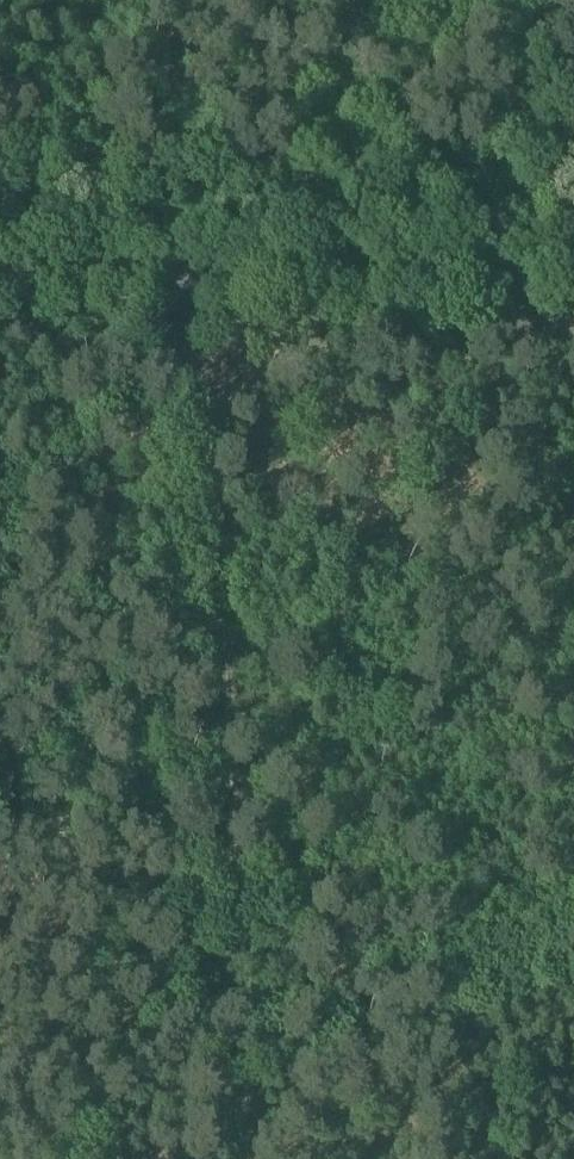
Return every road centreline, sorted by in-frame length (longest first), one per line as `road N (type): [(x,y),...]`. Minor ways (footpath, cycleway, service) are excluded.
road 1 (track): [(249,1158),(170,259)]
road 2 (unclassified): [(0,259),(573,254)]

